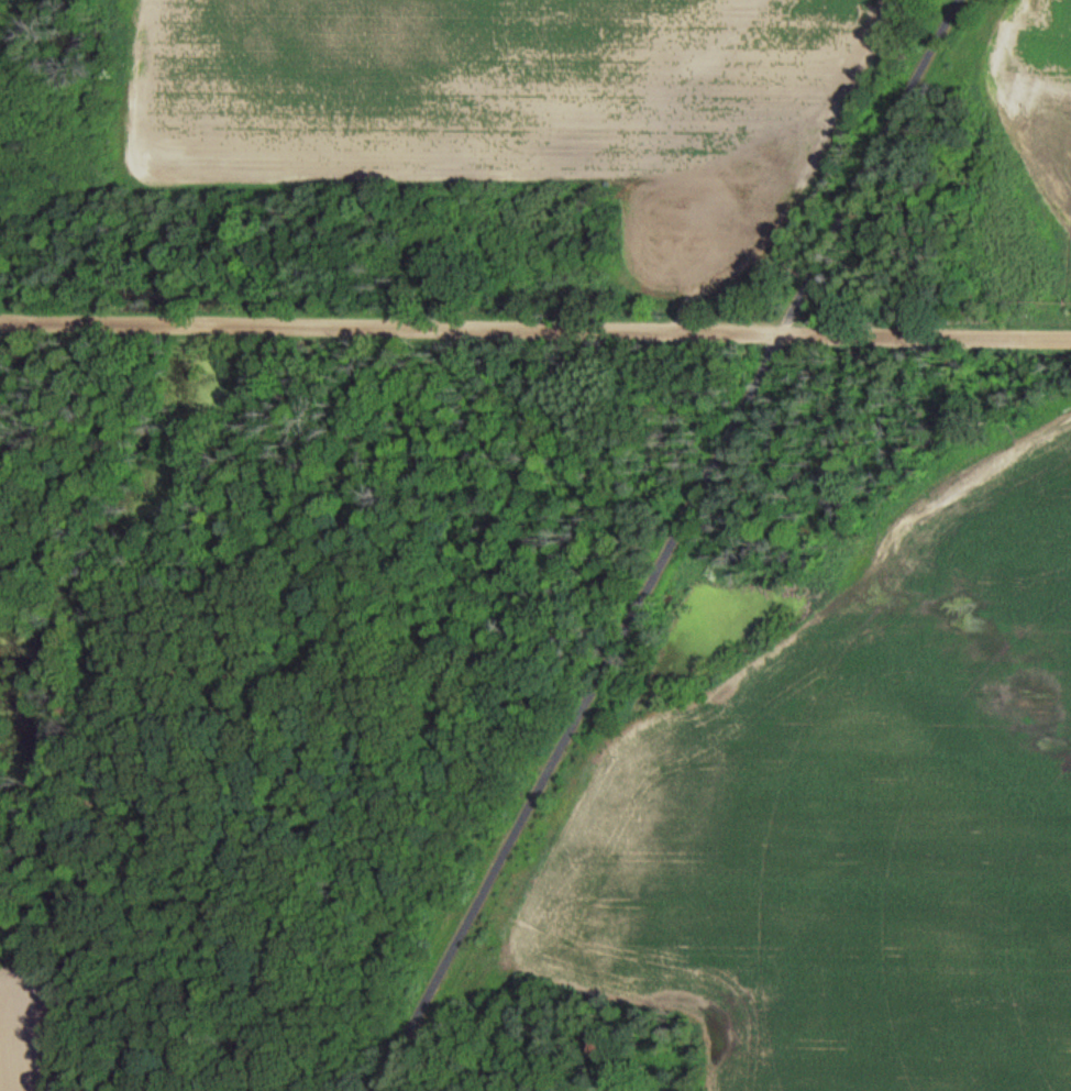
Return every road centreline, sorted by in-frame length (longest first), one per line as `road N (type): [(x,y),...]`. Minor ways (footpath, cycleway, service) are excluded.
road 1 (residential): [(0,328),(1070,338)]

